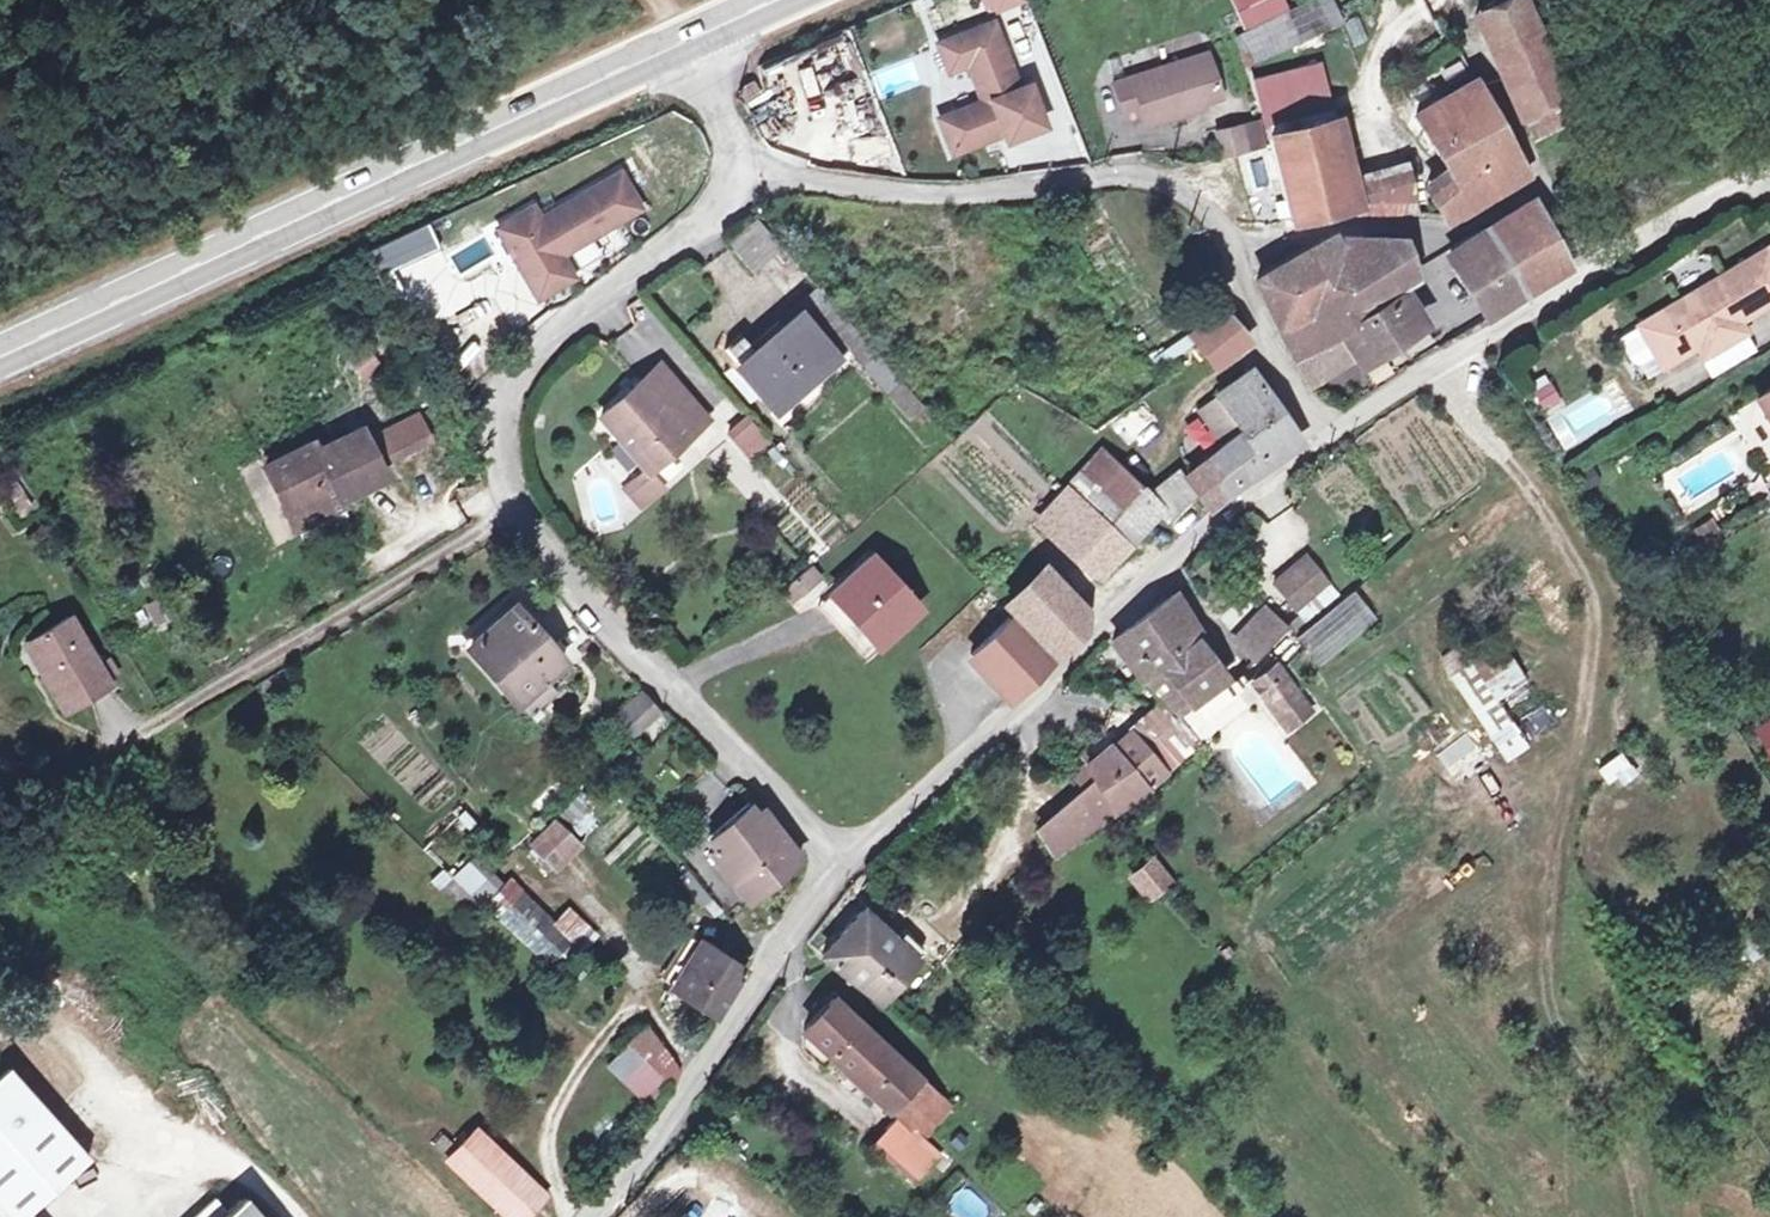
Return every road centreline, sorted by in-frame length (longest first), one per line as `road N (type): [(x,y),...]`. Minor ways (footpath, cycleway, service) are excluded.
road 1 (unclassified): [(838,860),(550,563),(502,483),(495,418),(528,363),(748,173)]
road 2 (primary): [(0,354),(684,39)]
road 3 (unclassified): [(748,173),(927,195),(1031,191),(1128,173),(1176,184),(1218,227),(1246,308),(1318,443)]
road 4 (unclassified): [(838,860),(1064,671),(1116,609),(1318,443)]
road 5 (unclassified): [(1318,443),(1583,272),(1769,168)]
road 6 (unclassified): [(591,1216),(838,860)]
road 7 (unclassified): [(748,173),(684,39)]

